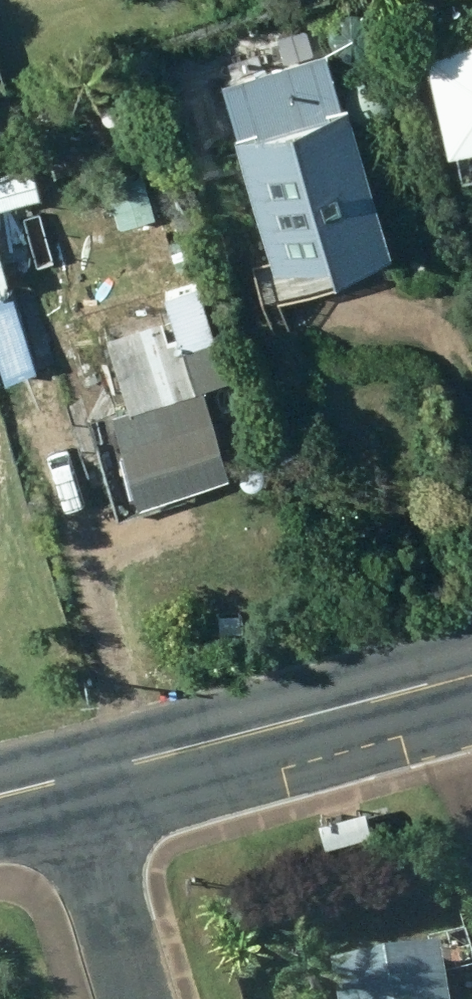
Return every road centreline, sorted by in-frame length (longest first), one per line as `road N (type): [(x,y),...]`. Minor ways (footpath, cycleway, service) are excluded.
road 1 (secondary): [(471,670),(65,779)]
road 2 (residential): [(132,998),(65,779)]

